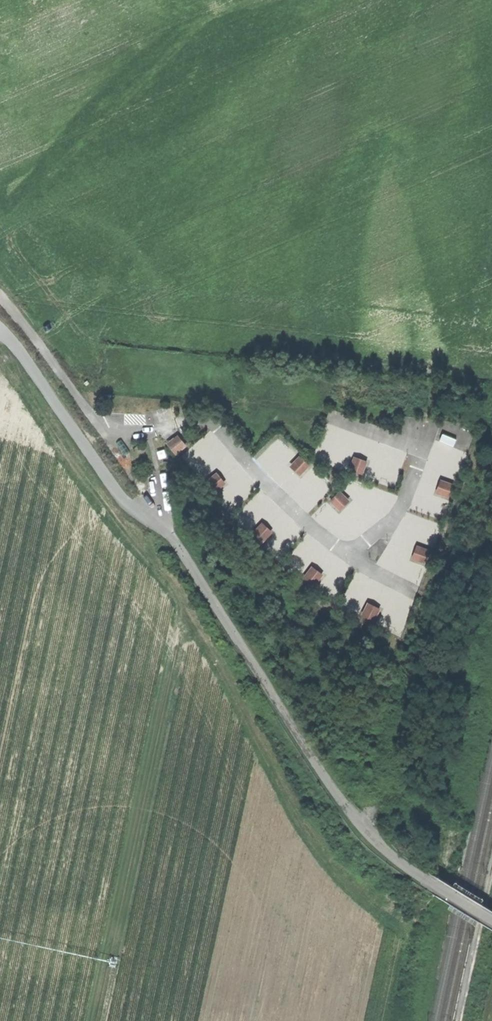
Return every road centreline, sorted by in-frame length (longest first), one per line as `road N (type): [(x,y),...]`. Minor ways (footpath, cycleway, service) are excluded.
road 1 (unclassified): [(491,919),(403,863),(359,821),(176,540),(128,505),(0,332)]
road 2 (unclassified): [(104,429),(0,296)]
road 3 (track): [(458,1020),(491,864)]

